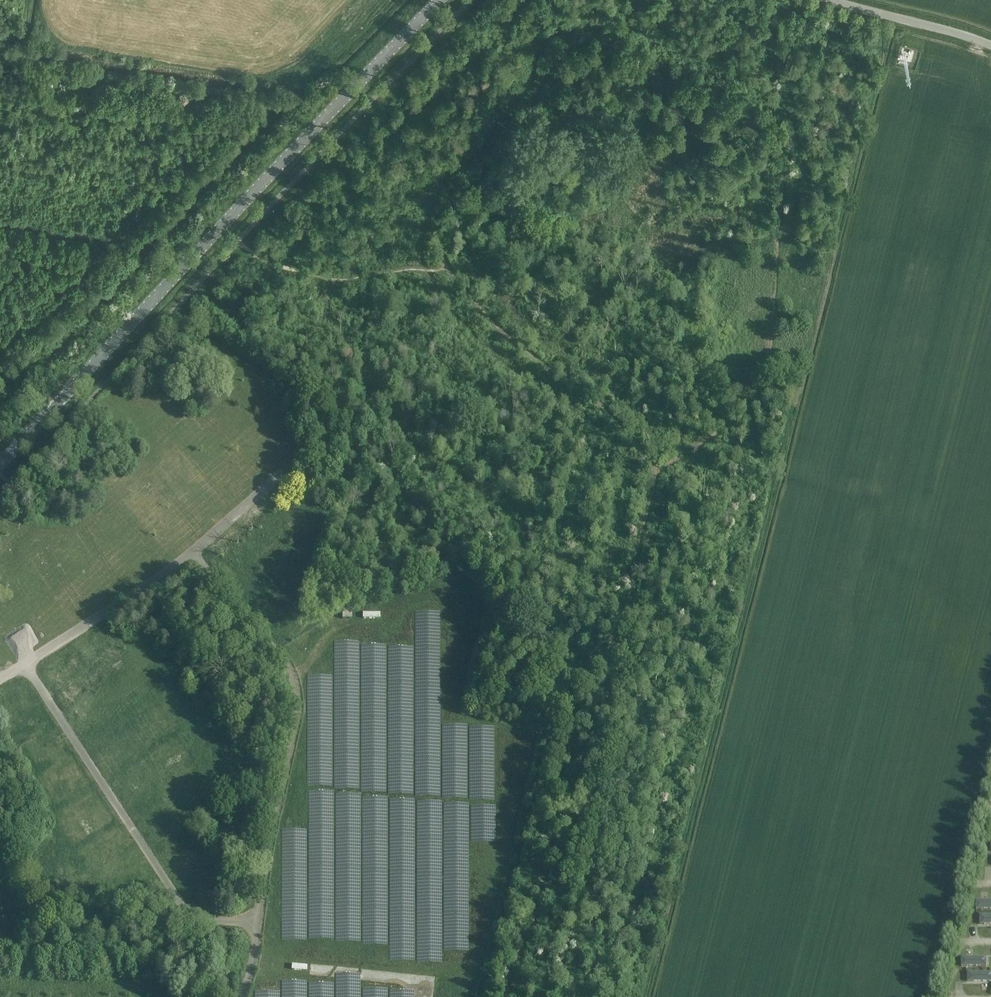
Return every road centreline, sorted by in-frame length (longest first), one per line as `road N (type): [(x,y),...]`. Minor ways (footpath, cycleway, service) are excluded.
road 1 (secondary): [(0,464),(440,0)]
road 2 (unclassified): [(0,677),(191,552),(277,477)]
road 3 (unclassified): [(990,45),(851,0)]

